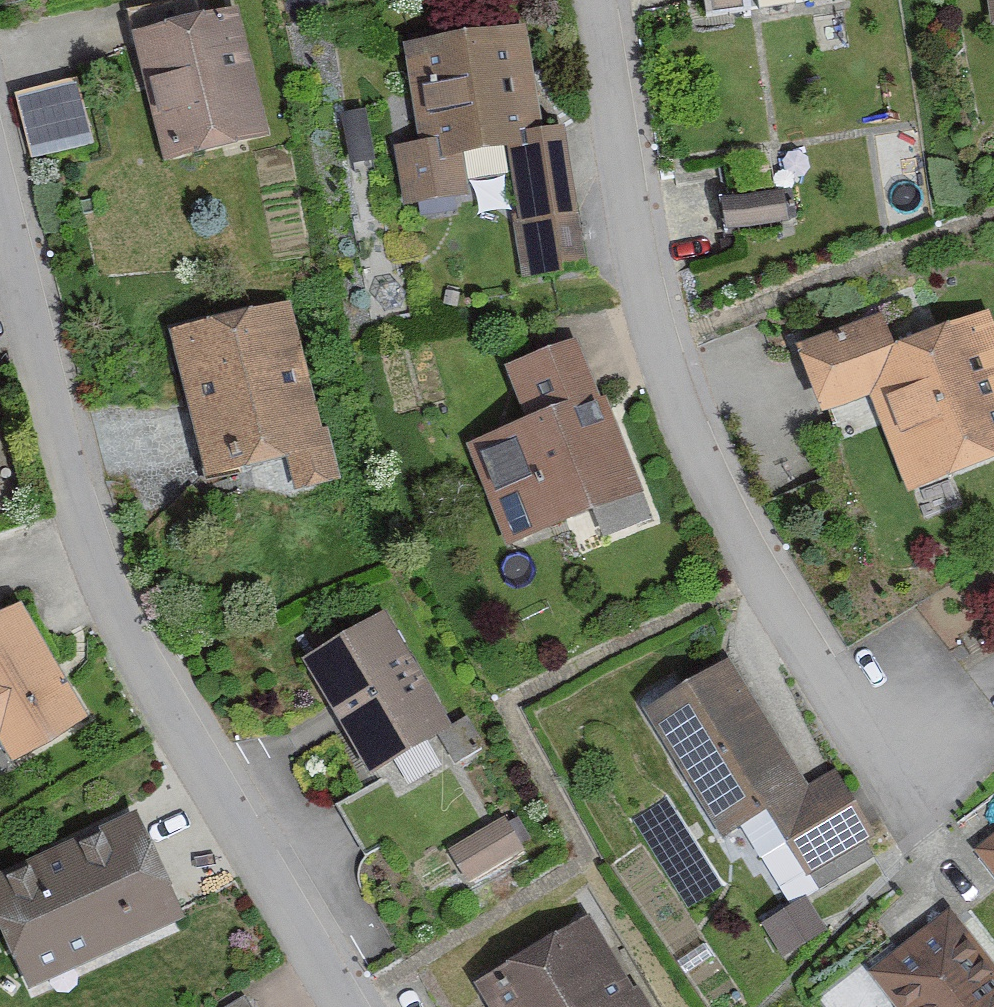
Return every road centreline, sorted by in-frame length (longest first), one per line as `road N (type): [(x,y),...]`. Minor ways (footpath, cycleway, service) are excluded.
road 1 (residential): [(0,162),(128,639),(354,1006)]
road 2 (residential): [(599,0),(653,332),(922,813)]

